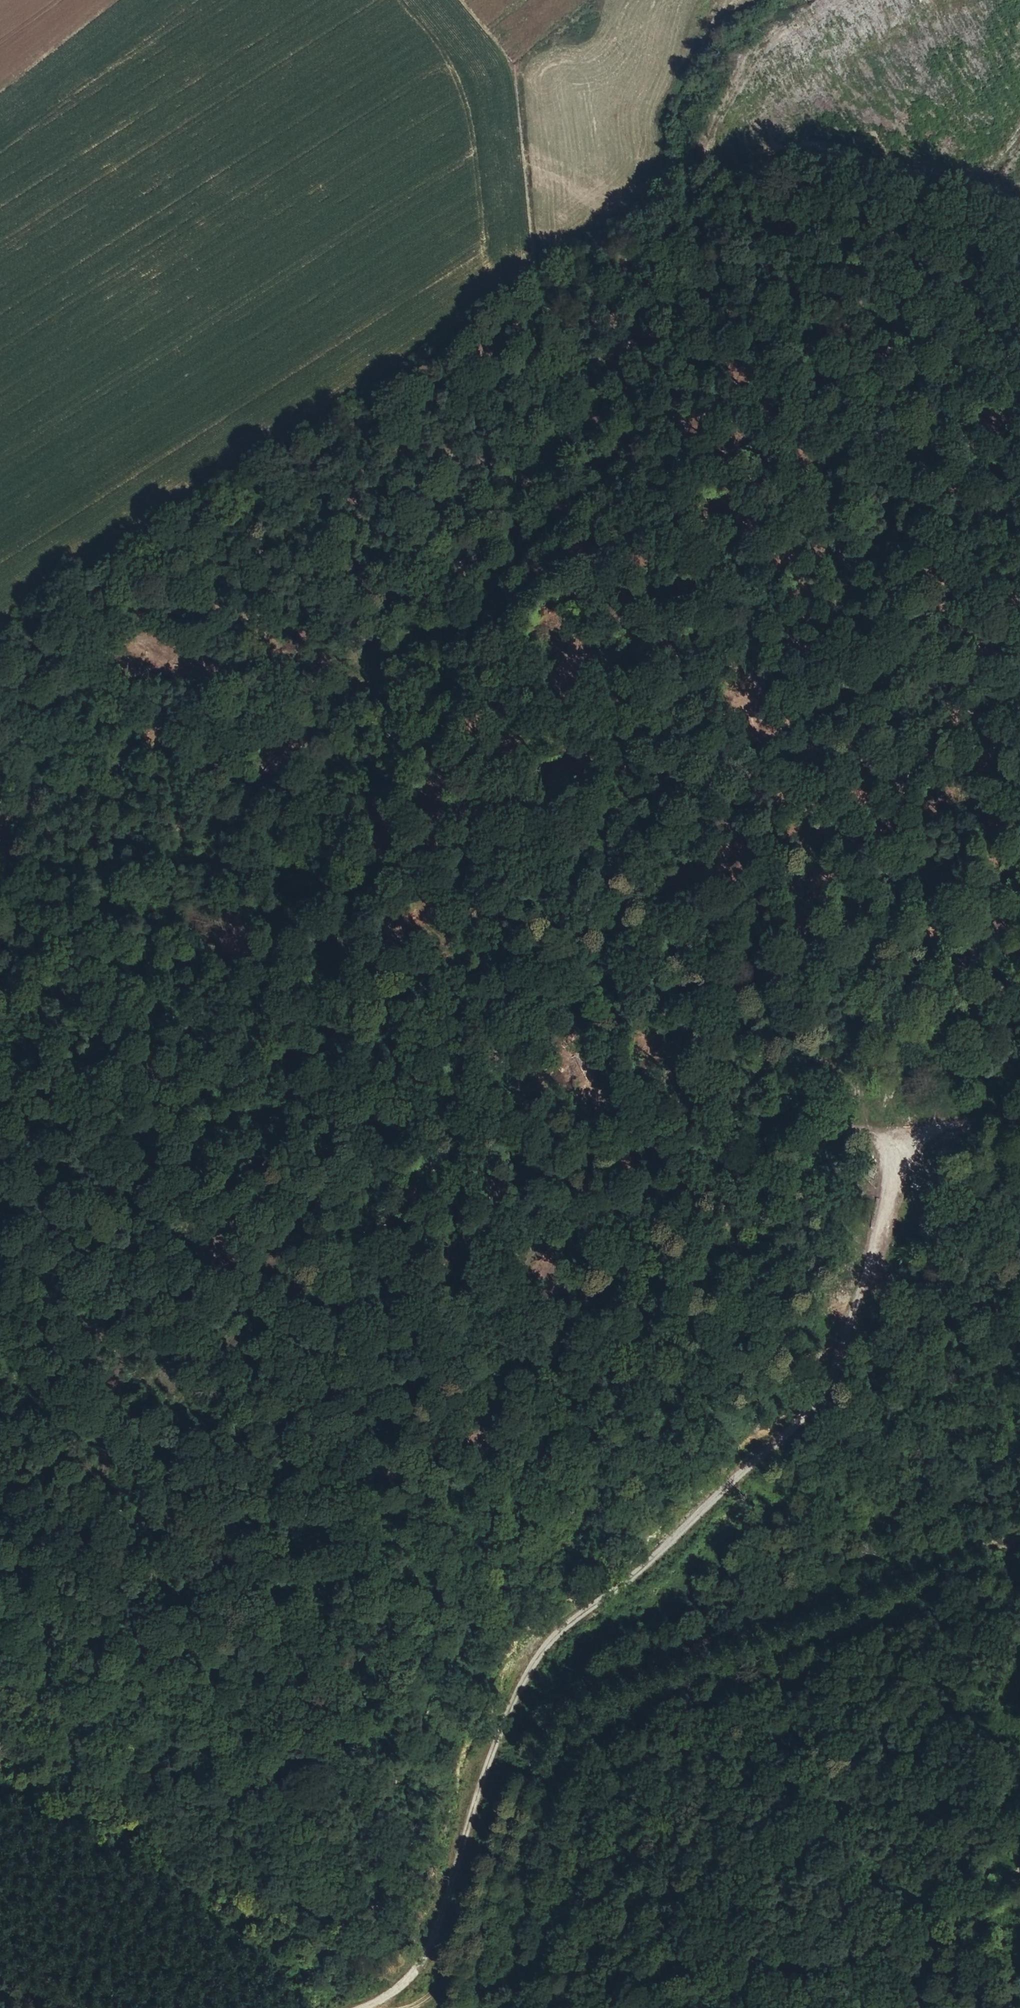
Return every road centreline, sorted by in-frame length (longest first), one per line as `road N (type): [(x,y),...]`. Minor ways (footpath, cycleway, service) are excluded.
road 1 (track): [(388,2007),(419,1982),(439,1941),(541,1636),(651,1573),(796,1413),(874,1302),(950,1132),(469,362)]
road 2 (track): [(985,2007),(1005,1919),(757,1614),(563,1700),(520,1687)]

